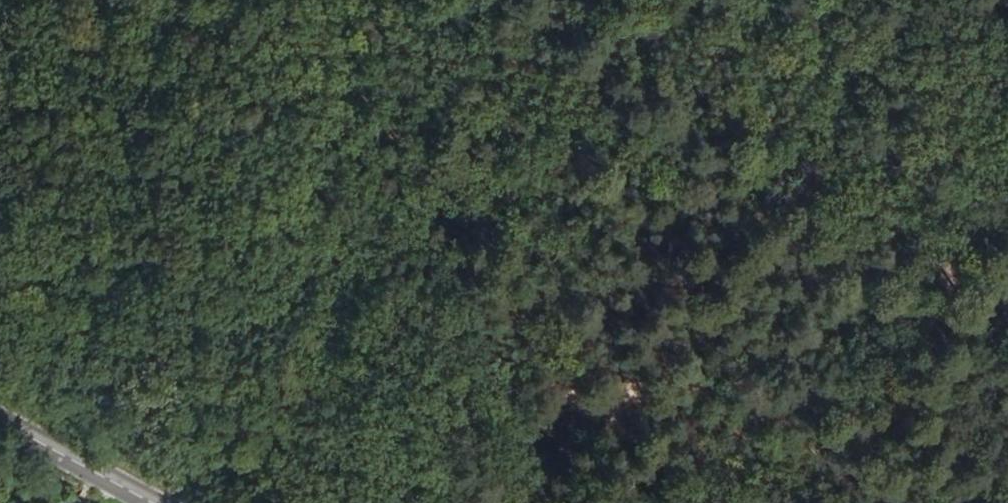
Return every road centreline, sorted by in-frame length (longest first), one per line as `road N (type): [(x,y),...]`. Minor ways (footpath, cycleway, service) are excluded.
road 1 (track): [(691,0),(716,46),(786,128),(899,237),(1007,314)]
road 2 (tertiary): [(0,425),(138,502)]

